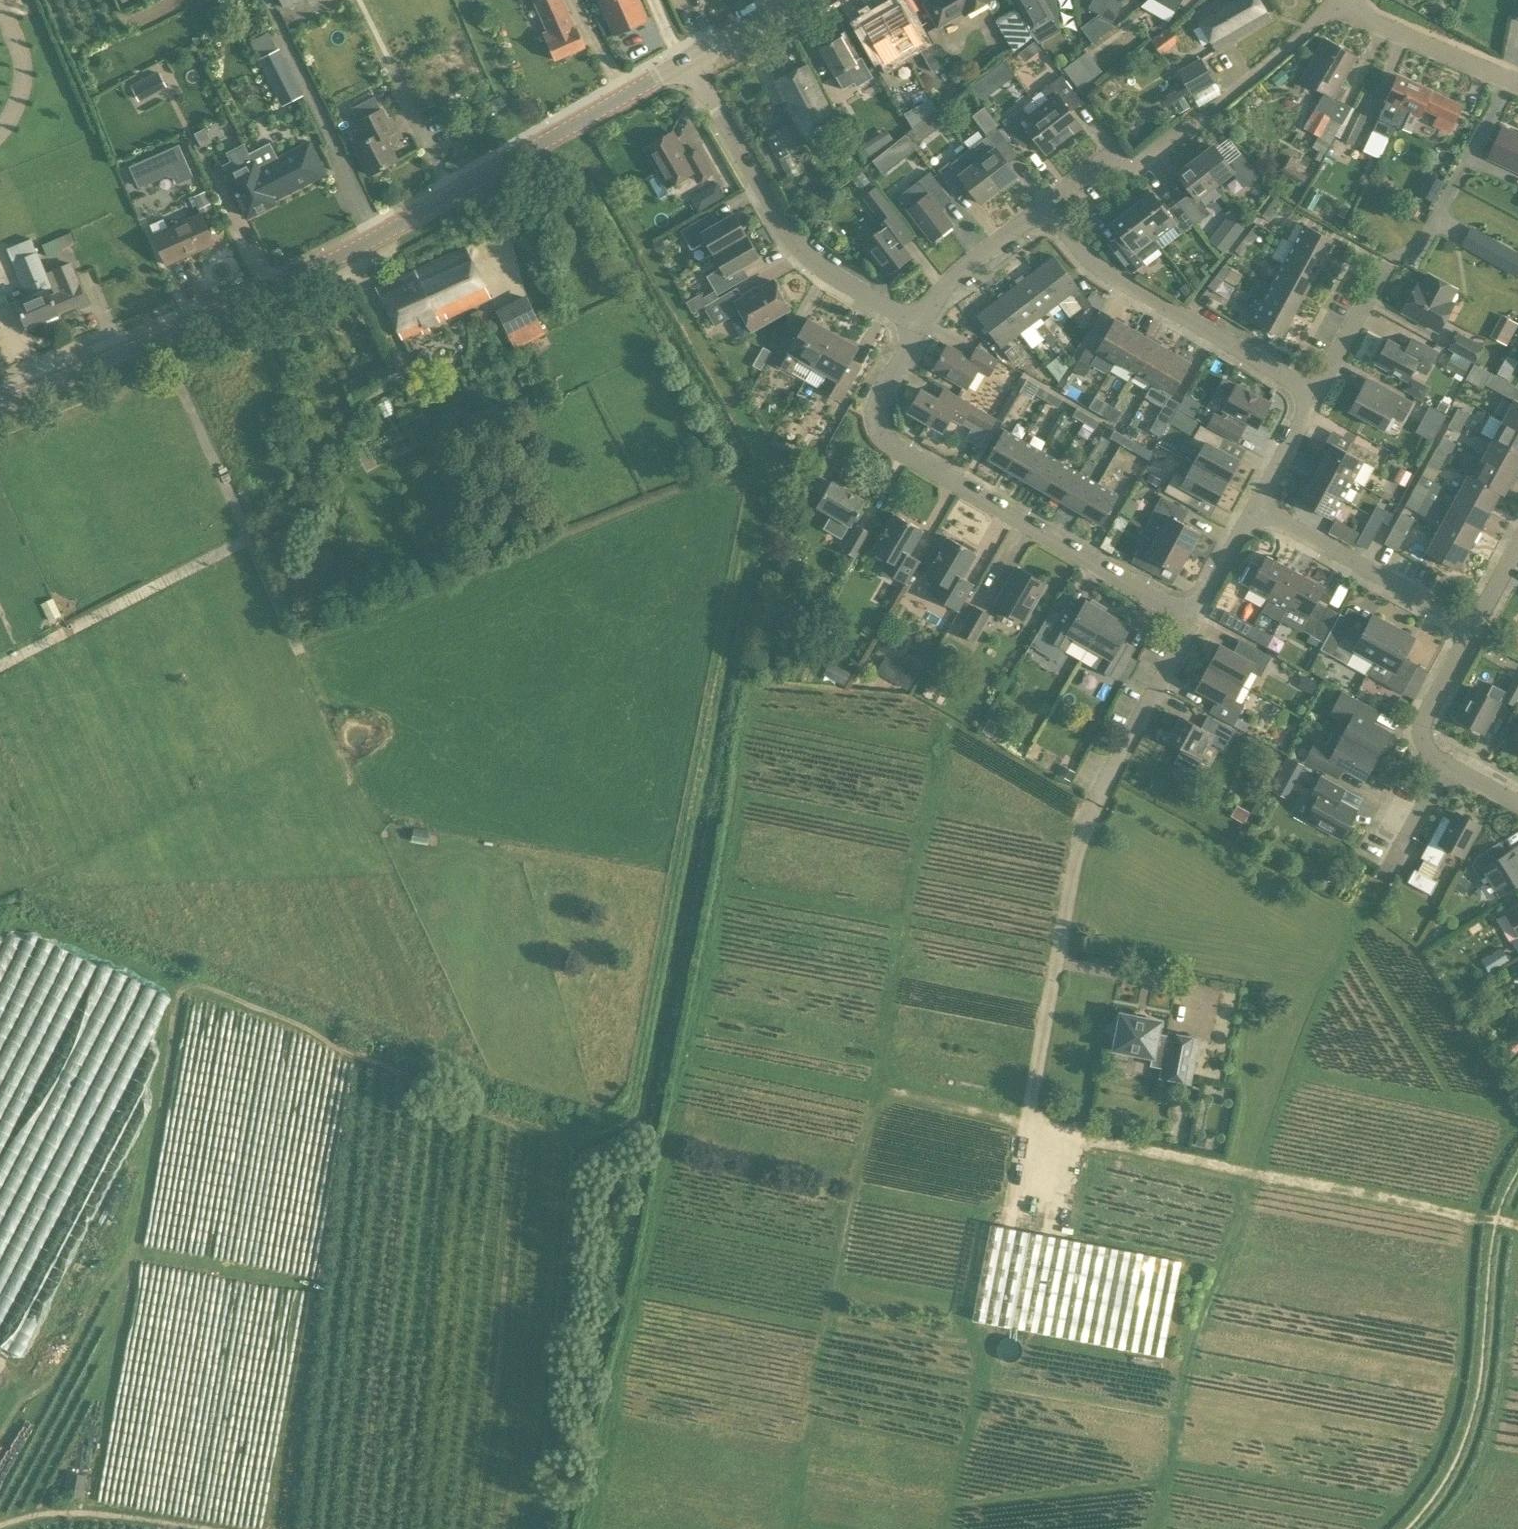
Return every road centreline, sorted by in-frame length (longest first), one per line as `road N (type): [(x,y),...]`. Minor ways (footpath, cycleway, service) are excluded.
road 1 (track): [(1517,1223),(891,1094),(870,1125),(790,1528)]
road 2 (tertiary): [(686,62),(377,236),(161,341),(0,407)]
road 3 (residential): [(1188,620),(883,442),(873,429),(875,407),(913,322)]
road 4 (residential): [(1041,210),(1102,165),(1143,160),(1351,2)]
road 5 (residential): [(913,322),(866,300),(799,251),(686,62)]
road 6 (track): [(901,1091),(885,1067),(884,1032),(940,748)]
road 7 (residential): [(1316,394),(1071,249),(1041,210)]
road 8 (track): [(1093,802),(1069,886),(1027,1124)]
road 9 (residential): [(1471,626),(1251,503)]
road 10 (track): [(0,1524),(49,1511),(96,1511),(217,1528)]
road 11 (residential): [(1093,802),(1188,620)]
road 12 (residential): [(1517,80),(1351,2)]
road 13 (residential): [(913,322),(1041,210)]
road 14 (residential): [(1446,765),(1420,733),(1471,626)]
road 15 (residential): [(1316,394),(1380,268)]
road 16 (residential): [(0,131),(20,96),(23,67),(0,3)]
road 17 (residential): [(1188,620),(1251,503)]
road 18 (residential): [(1251,503),(1316,394)]
road 19 (tertiary): [(793,0),(686,62)]

